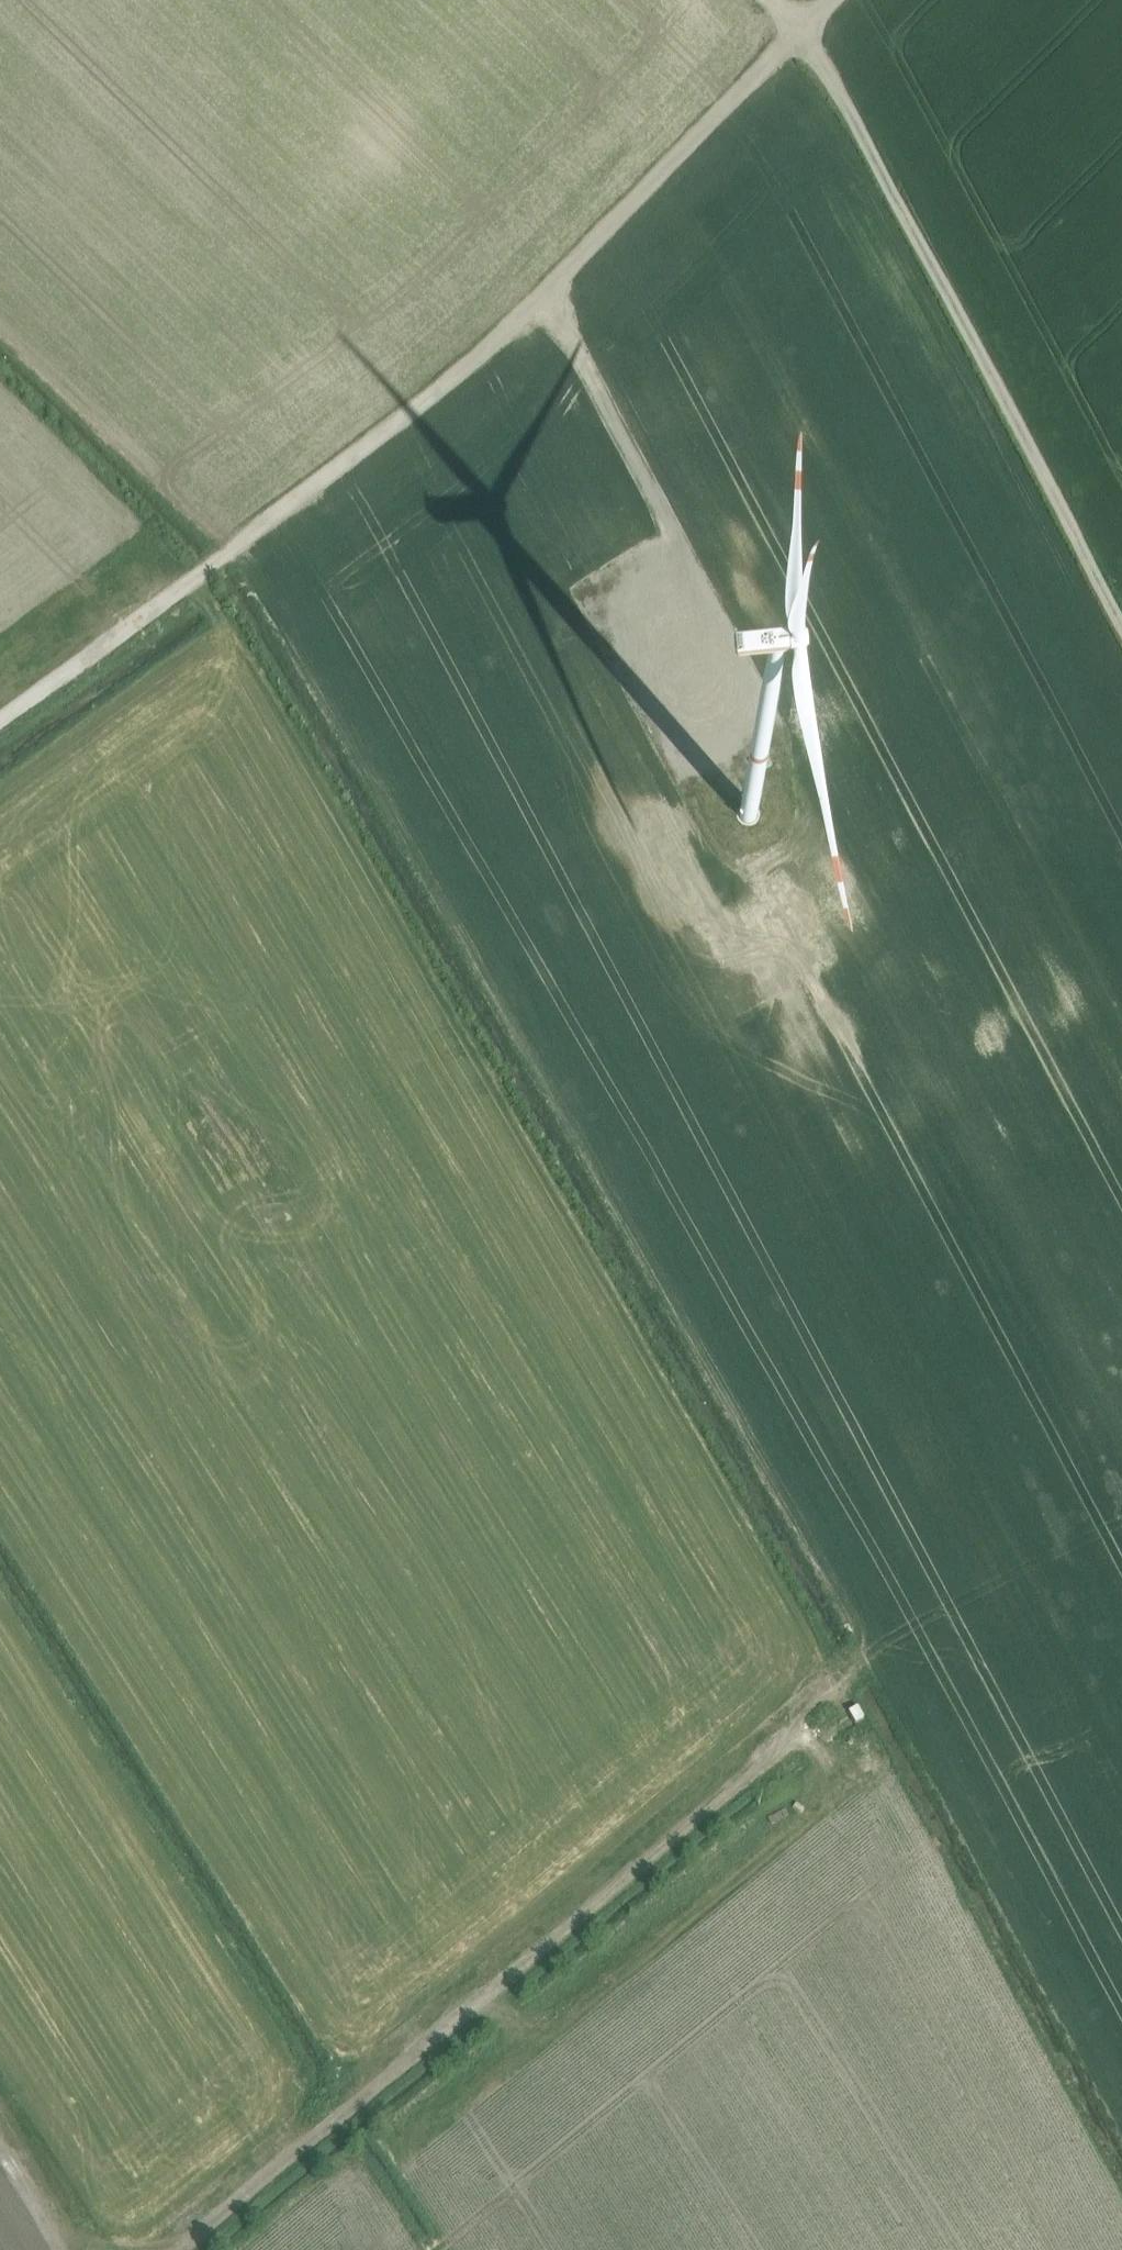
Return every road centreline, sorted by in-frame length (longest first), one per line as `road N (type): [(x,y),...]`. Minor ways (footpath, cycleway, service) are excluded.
road 1 (track): [(1121,615),(810,26)]

